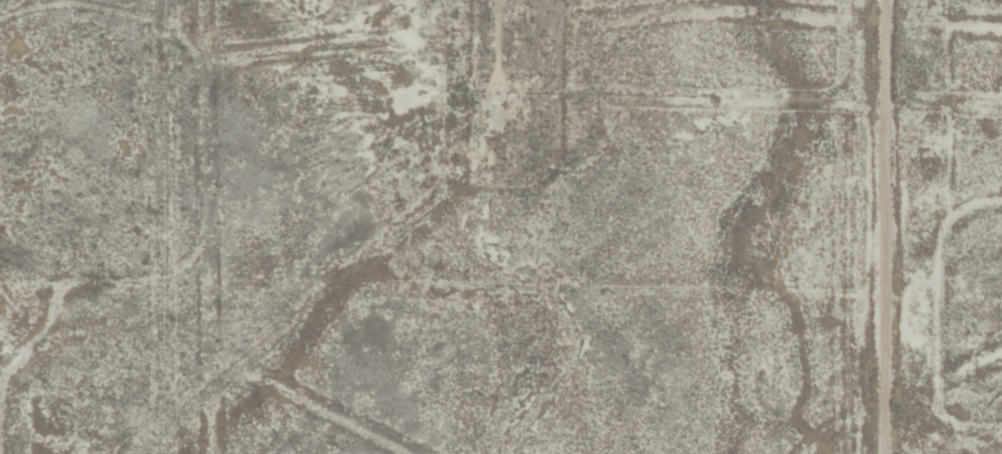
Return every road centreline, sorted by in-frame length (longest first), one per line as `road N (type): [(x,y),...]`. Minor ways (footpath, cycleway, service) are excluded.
road 1 (track): [(881,453),(882,0)]

